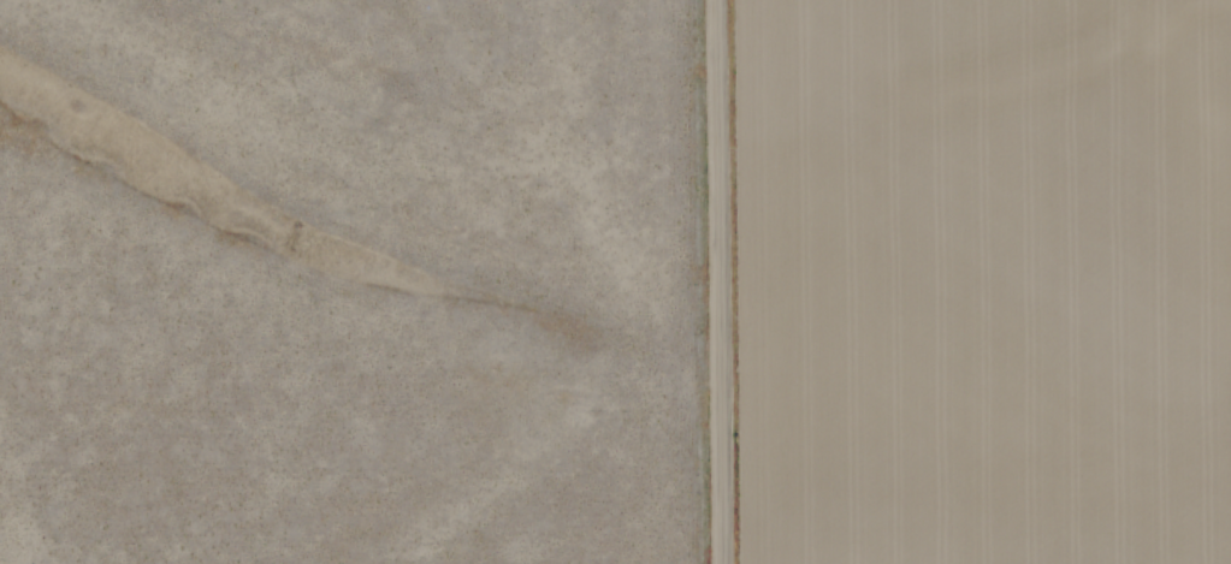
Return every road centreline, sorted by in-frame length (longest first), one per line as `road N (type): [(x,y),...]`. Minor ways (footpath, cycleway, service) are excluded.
road 1 (residential): [(716,563),(710,0)]

